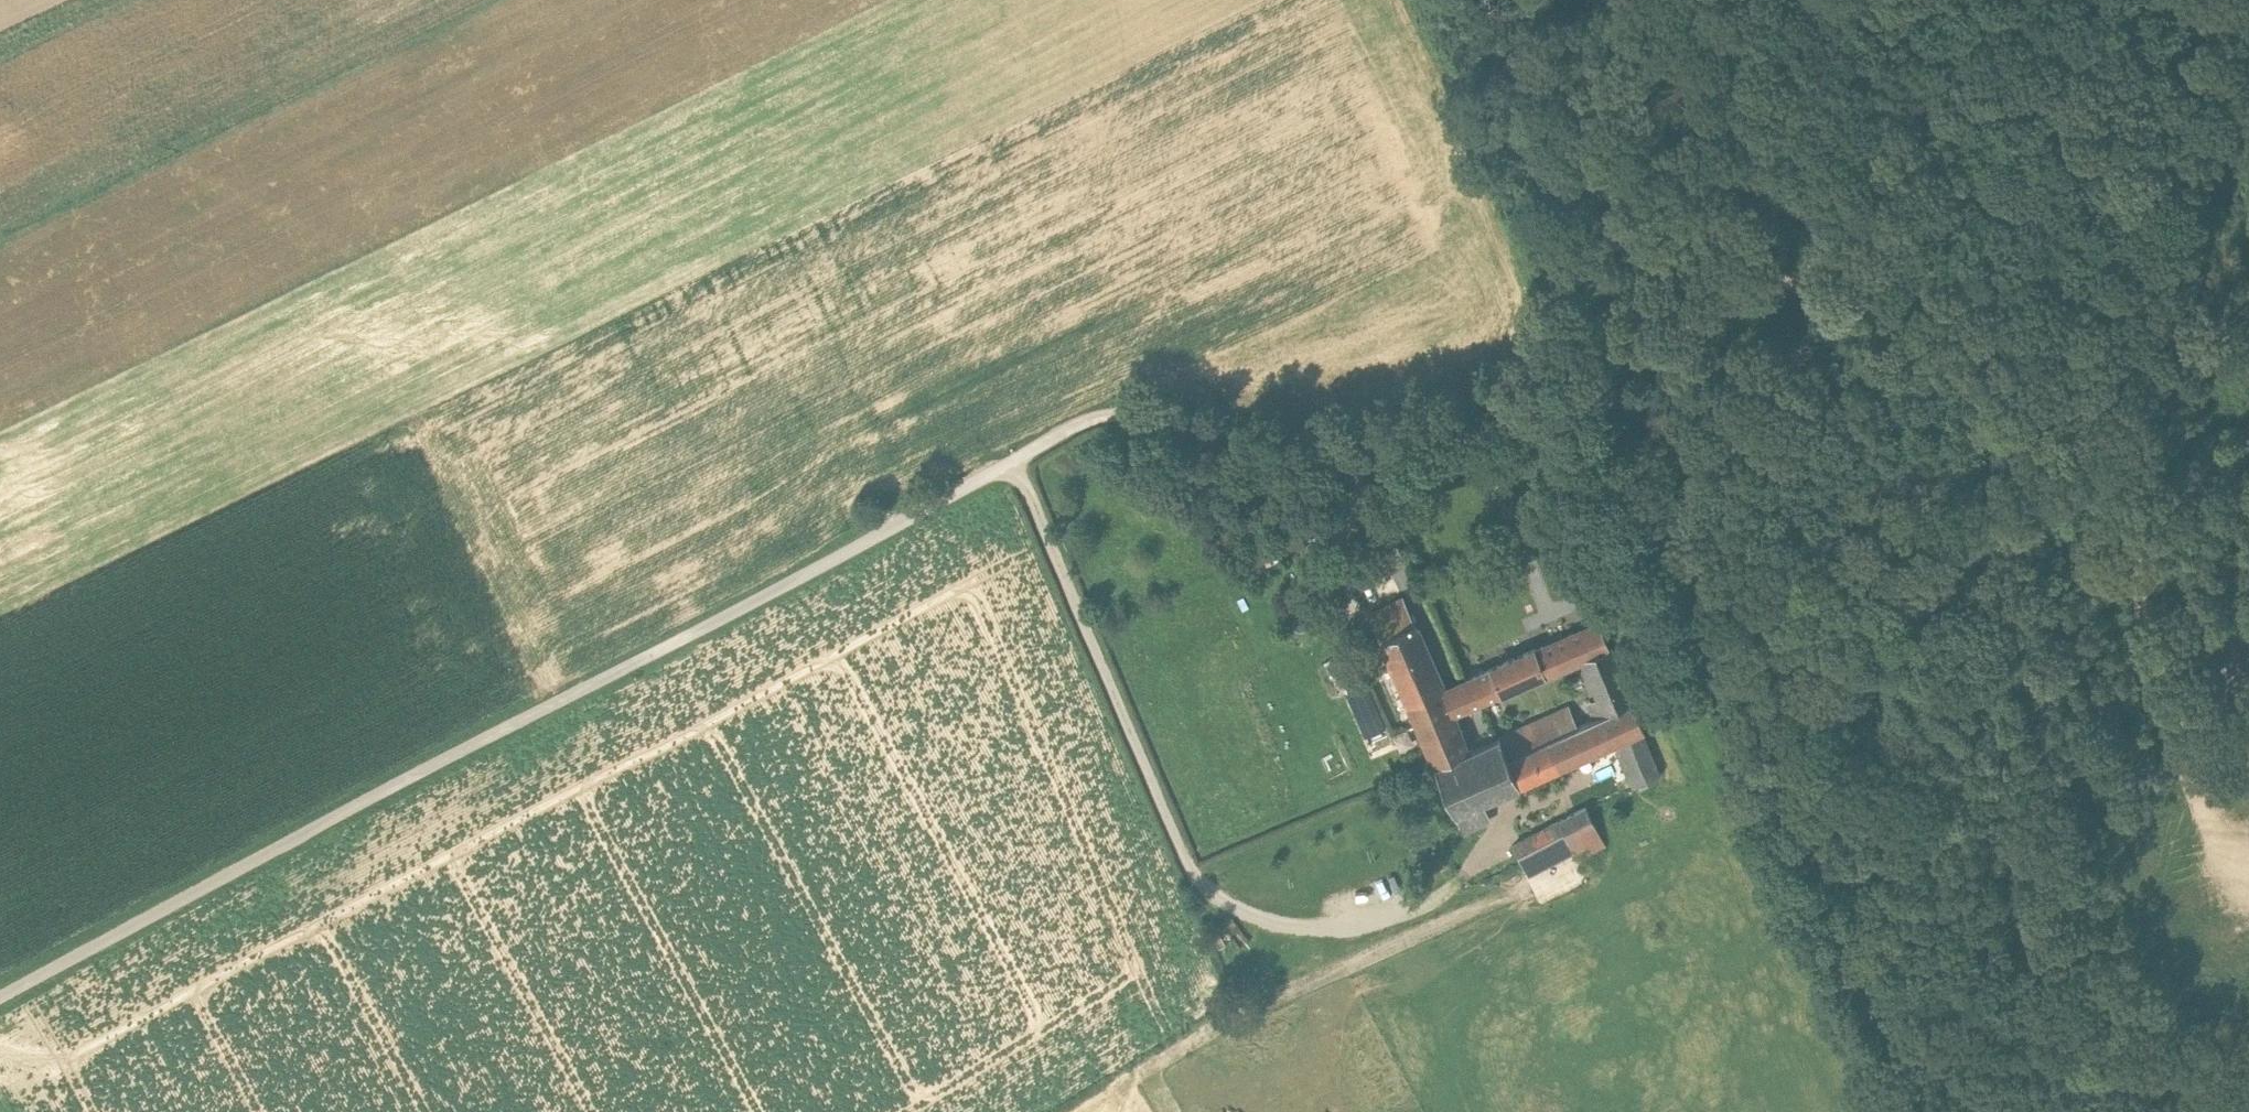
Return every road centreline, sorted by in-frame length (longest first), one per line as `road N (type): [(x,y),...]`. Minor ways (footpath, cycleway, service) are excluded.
road 1 (unclassified): [(0,997),(1084,425),(1150,417),(1324,462),(1566,351)]
road 2 (track): [(1016,460),(1159,806),(1201,876),(1275,922),(1386,922),(1449,896),(1497,825),(1535,807)]
road 3 (track): [(1566,351),(1701,317),(1838,252),(2230,0)]

